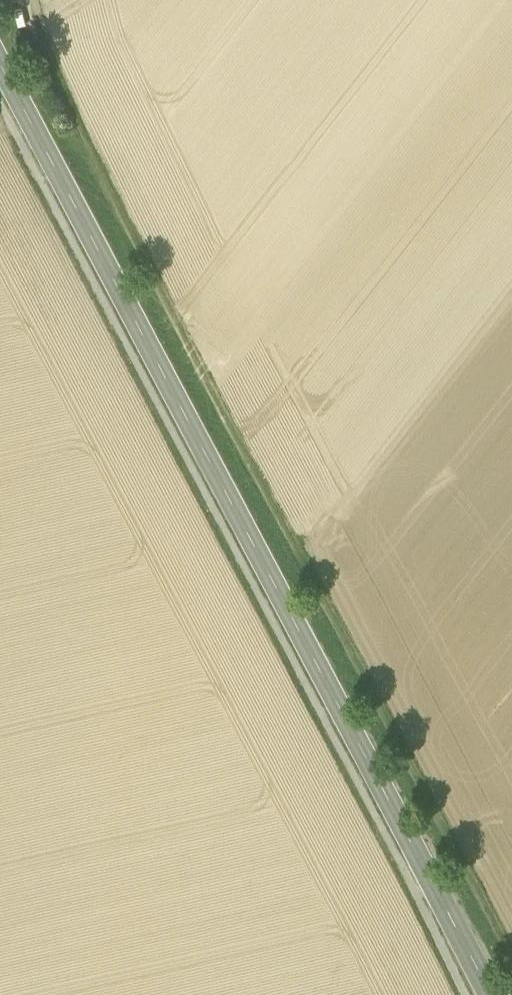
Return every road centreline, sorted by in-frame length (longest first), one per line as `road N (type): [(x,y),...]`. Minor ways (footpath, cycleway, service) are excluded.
road 1 (track): [(511,949),(45,68),(24,0)]
road 2 (tertiary): [(491,994),(0,68)]

